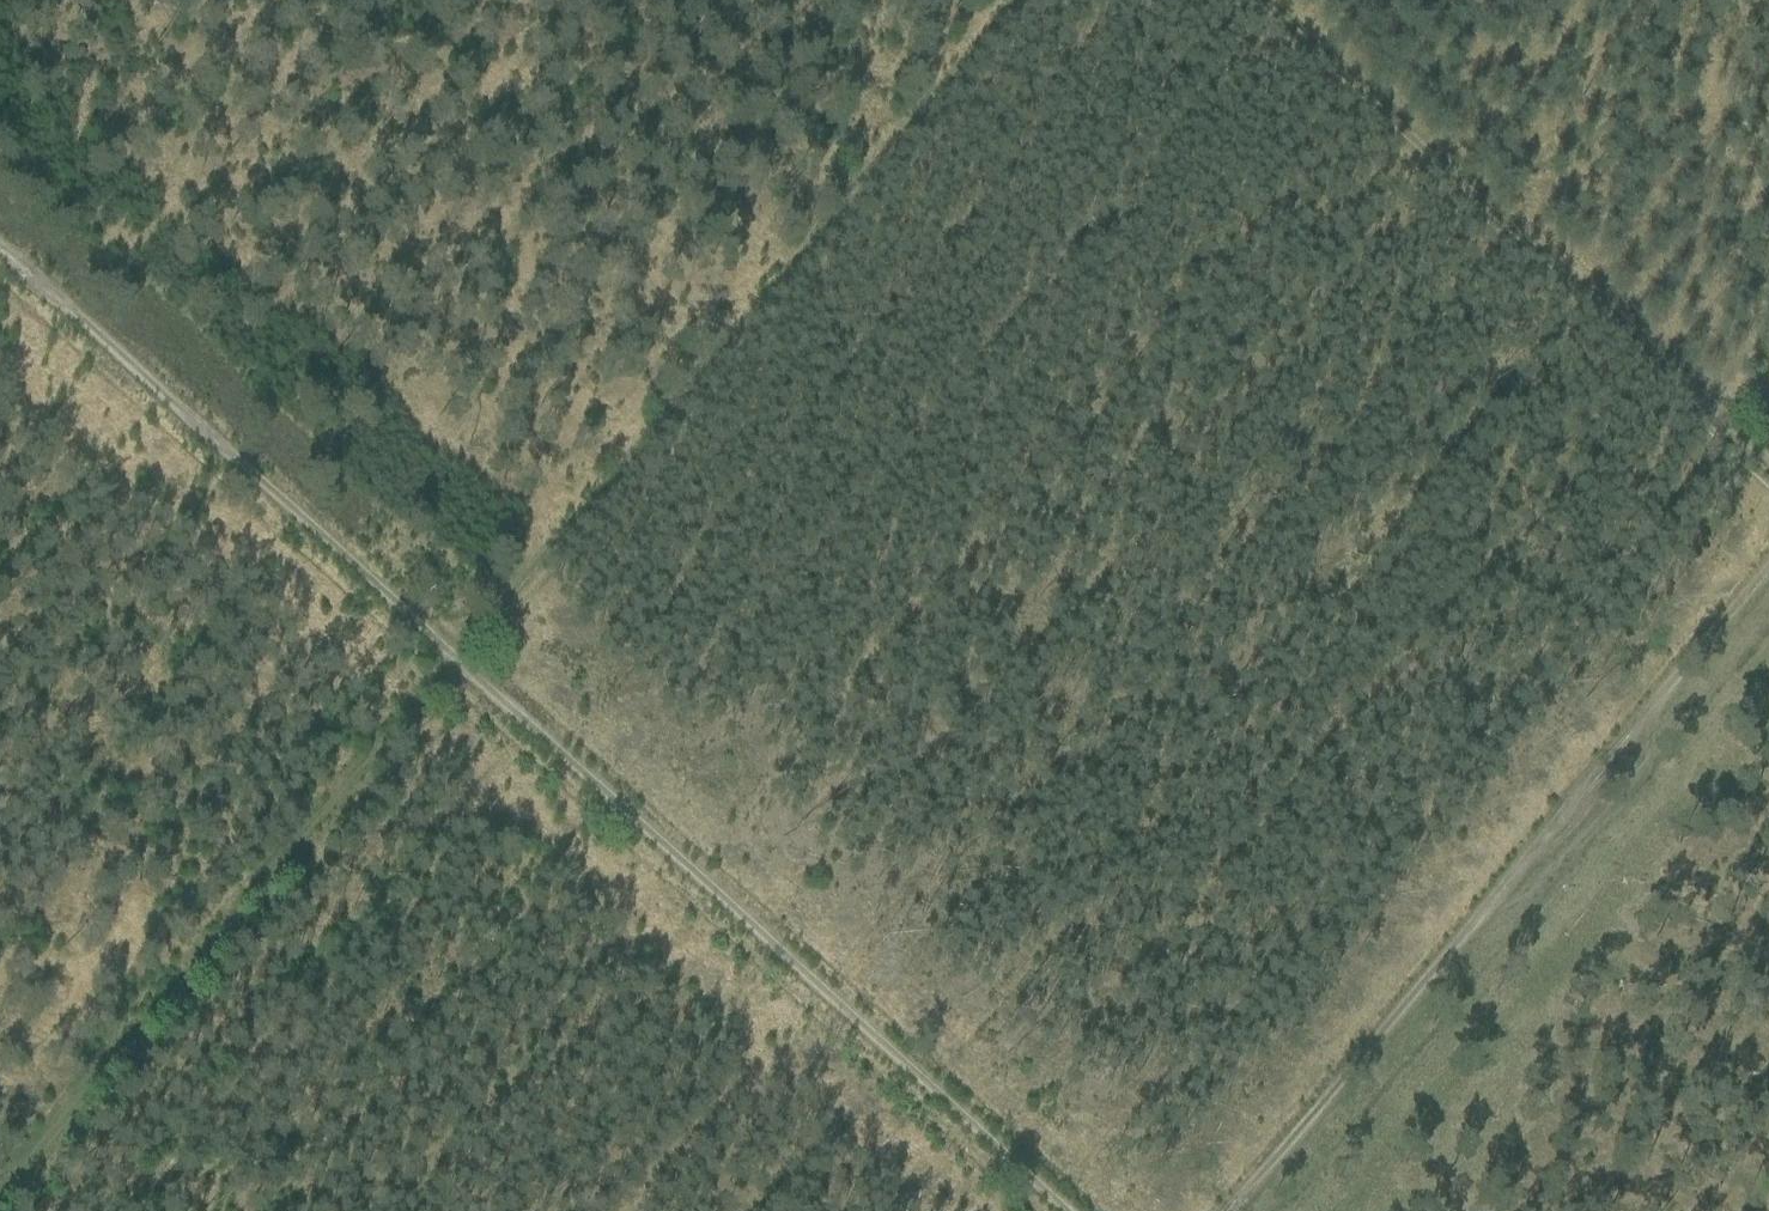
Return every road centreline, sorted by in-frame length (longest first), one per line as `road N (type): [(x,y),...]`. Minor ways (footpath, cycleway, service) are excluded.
road 1 (track): [(1007,0),(0,1190)]
road 2 (track): [(0,255),(438,669),(1057,1210)]
road 3 (track): [(1233,1210),(1768,555)]
road 4 (track): [(1247,0),(1768,469)]

